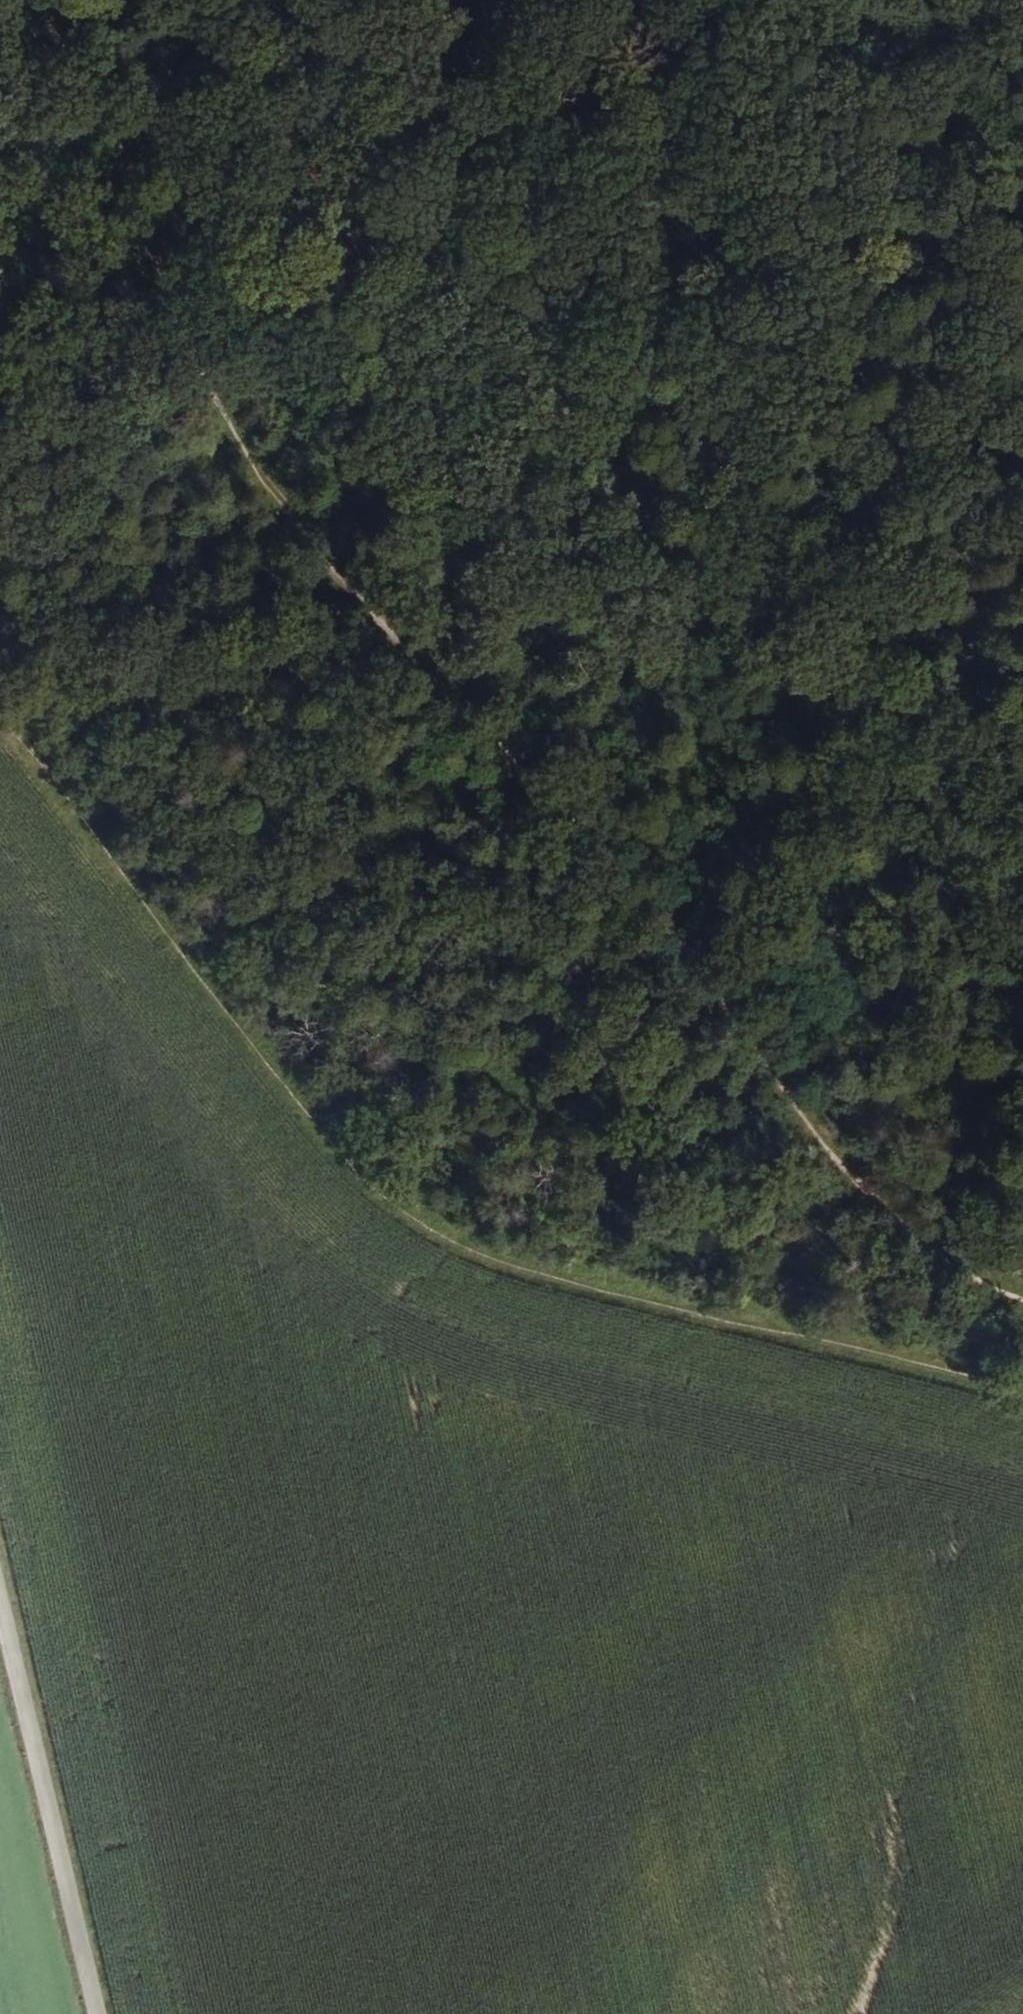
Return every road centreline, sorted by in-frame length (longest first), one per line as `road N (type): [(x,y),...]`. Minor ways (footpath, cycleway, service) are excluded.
road 1 (unclassified): [(0,1555),(106,2013)]
road 2 (track): [(1022,180),(841,0)]

